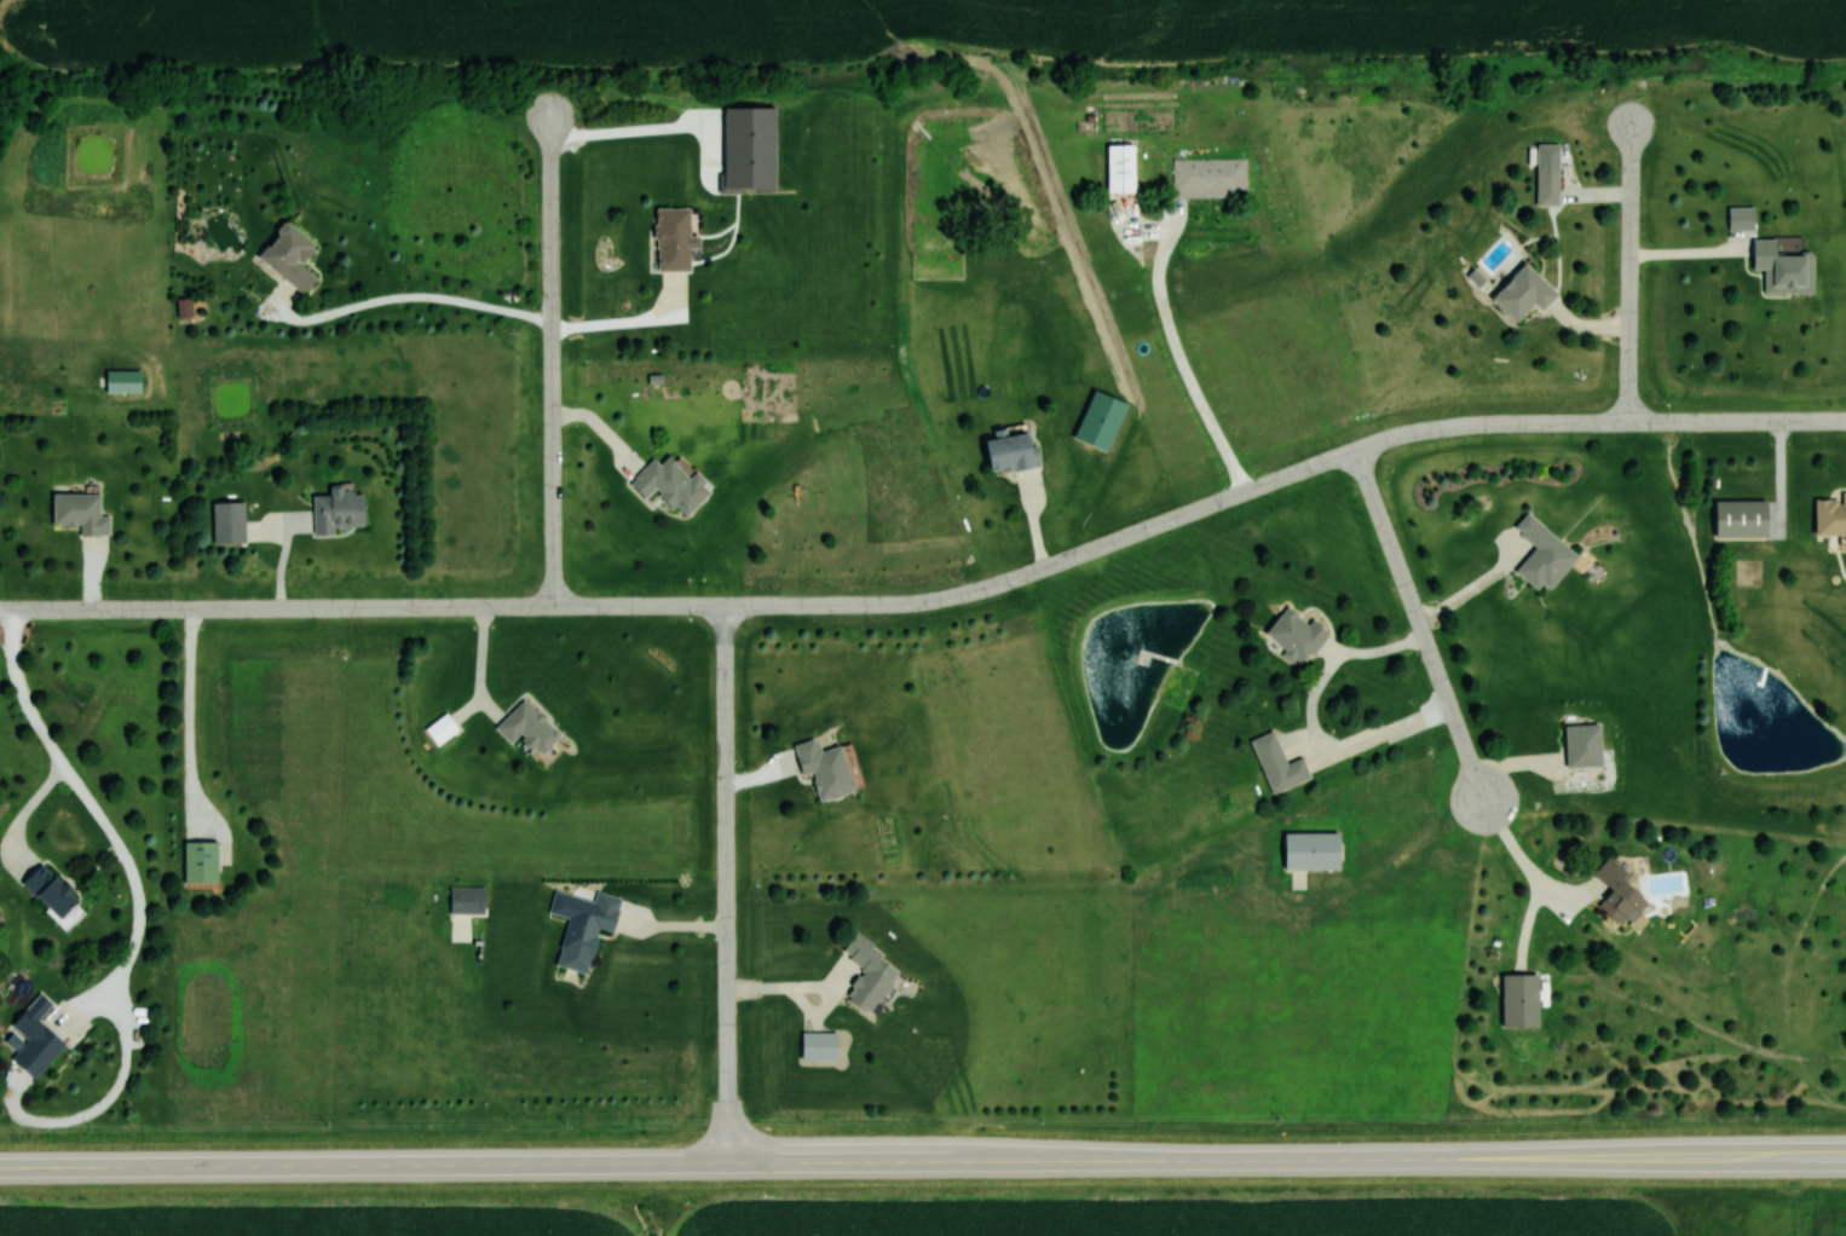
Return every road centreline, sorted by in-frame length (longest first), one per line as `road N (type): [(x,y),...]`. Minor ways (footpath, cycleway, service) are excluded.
road 1 (residential): [(1845,422),(1436,429),(1356,451),(1009,582),(913,602),(0,610)]
road 2 (tertiary): [(1845,1157),(0,1168)]
road 3 (residential): [(726,605),(729,1163)]
road 4 (residential): [(555,606),(550,115)]
road 5 (residential): [(1356,451),(1484,803)]
road 6 (residential): [(1629,423),(1631,123)]

